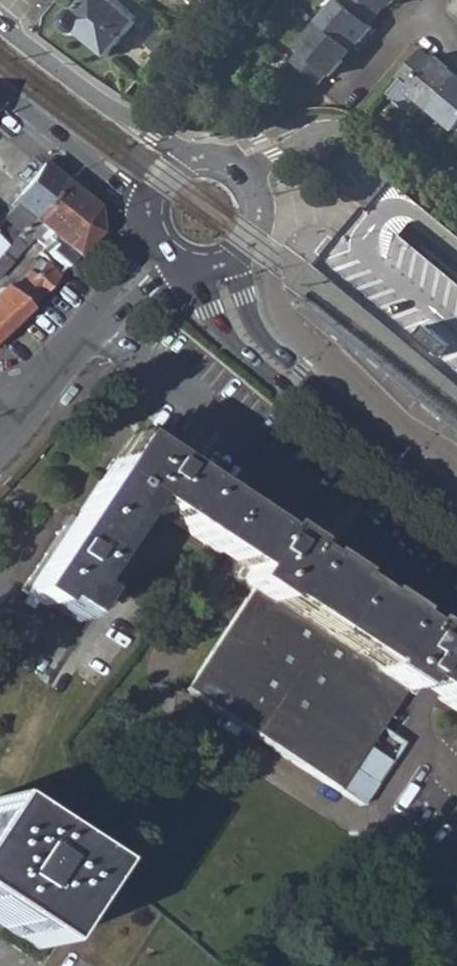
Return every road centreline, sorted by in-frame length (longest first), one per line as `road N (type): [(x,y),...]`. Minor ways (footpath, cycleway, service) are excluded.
road 1 (secondary): [(220,267),(250,347),(456,520)]
road 2 (residential): [(456,468),(294,325),(277,295),(263,224)]
road 3 (residential): [(243,172),(302,132),(340,127),(456,217)]
road 4 (secondary): [(201,161),(0,27)]
road 5 (residential): [(33,399),(90,328),(172,251)]
road 6 (secondary): [(0,92),(157,217)]

